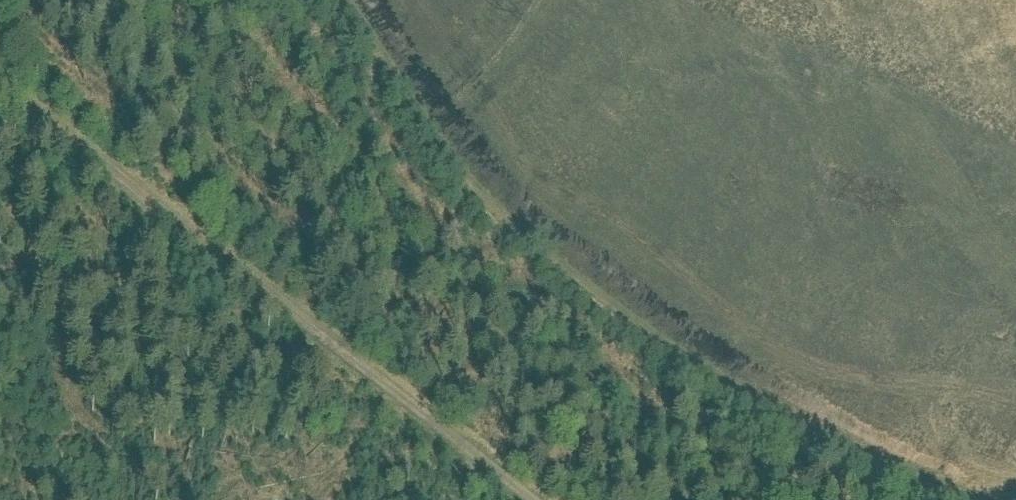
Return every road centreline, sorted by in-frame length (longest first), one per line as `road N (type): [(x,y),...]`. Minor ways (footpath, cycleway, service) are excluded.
road 1 (track): [(0,92),(532,499)]

